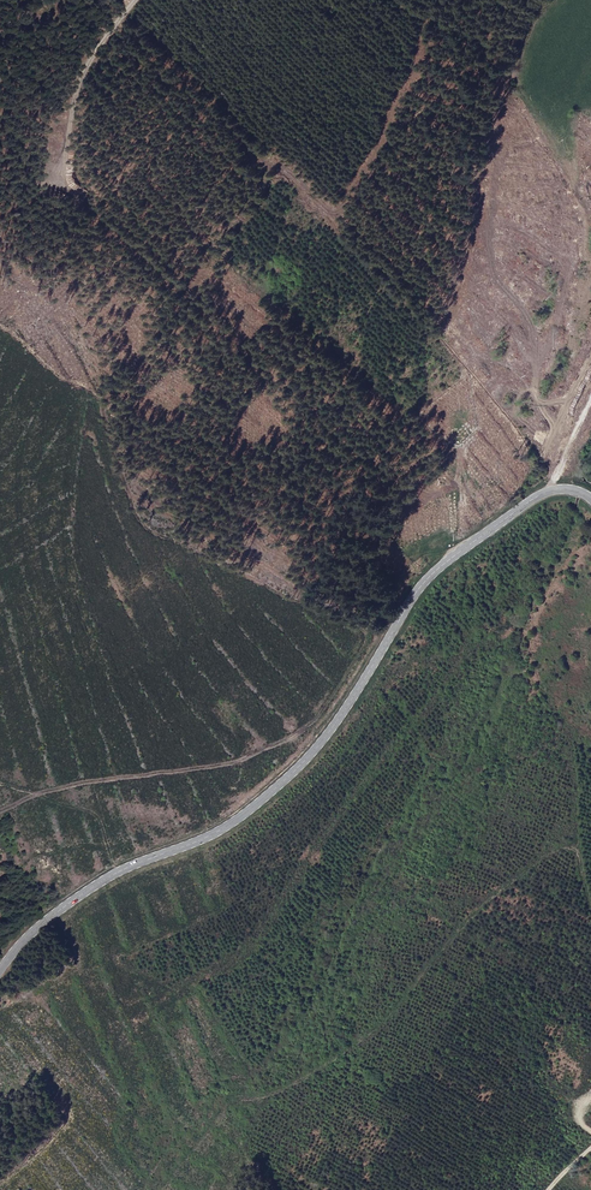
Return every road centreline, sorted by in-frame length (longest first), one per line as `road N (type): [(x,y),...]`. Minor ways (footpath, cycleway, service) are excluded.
road 1 (secondary): [(0,970),(33,929),(95,887),(210,836),(288,778),(321,744),(427,575),(553,490),(590,499)]

